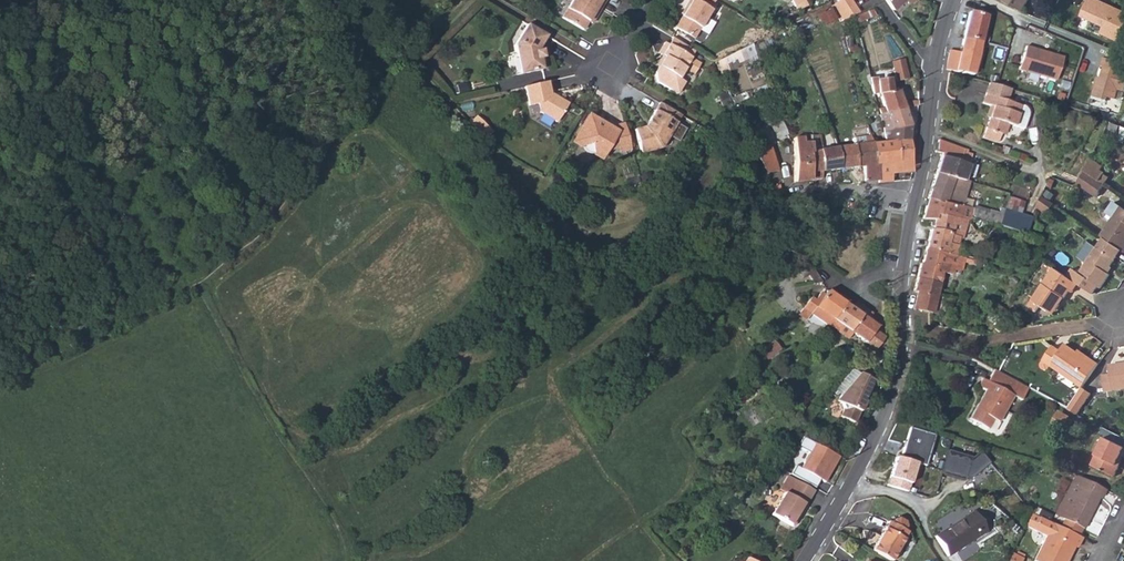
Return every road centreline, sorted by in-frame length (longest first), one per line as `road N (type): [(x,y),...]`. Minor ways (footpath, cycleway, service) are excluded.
road 1 (residential): [(917,196),(902,278),(902,363),(885,416),(799,560)]
road 2 (track): [(707,126),(494,0)]
road 3 (track): [(1123,317),(985,343)]
road 4 (residential): [(936,66),(917,196)]

